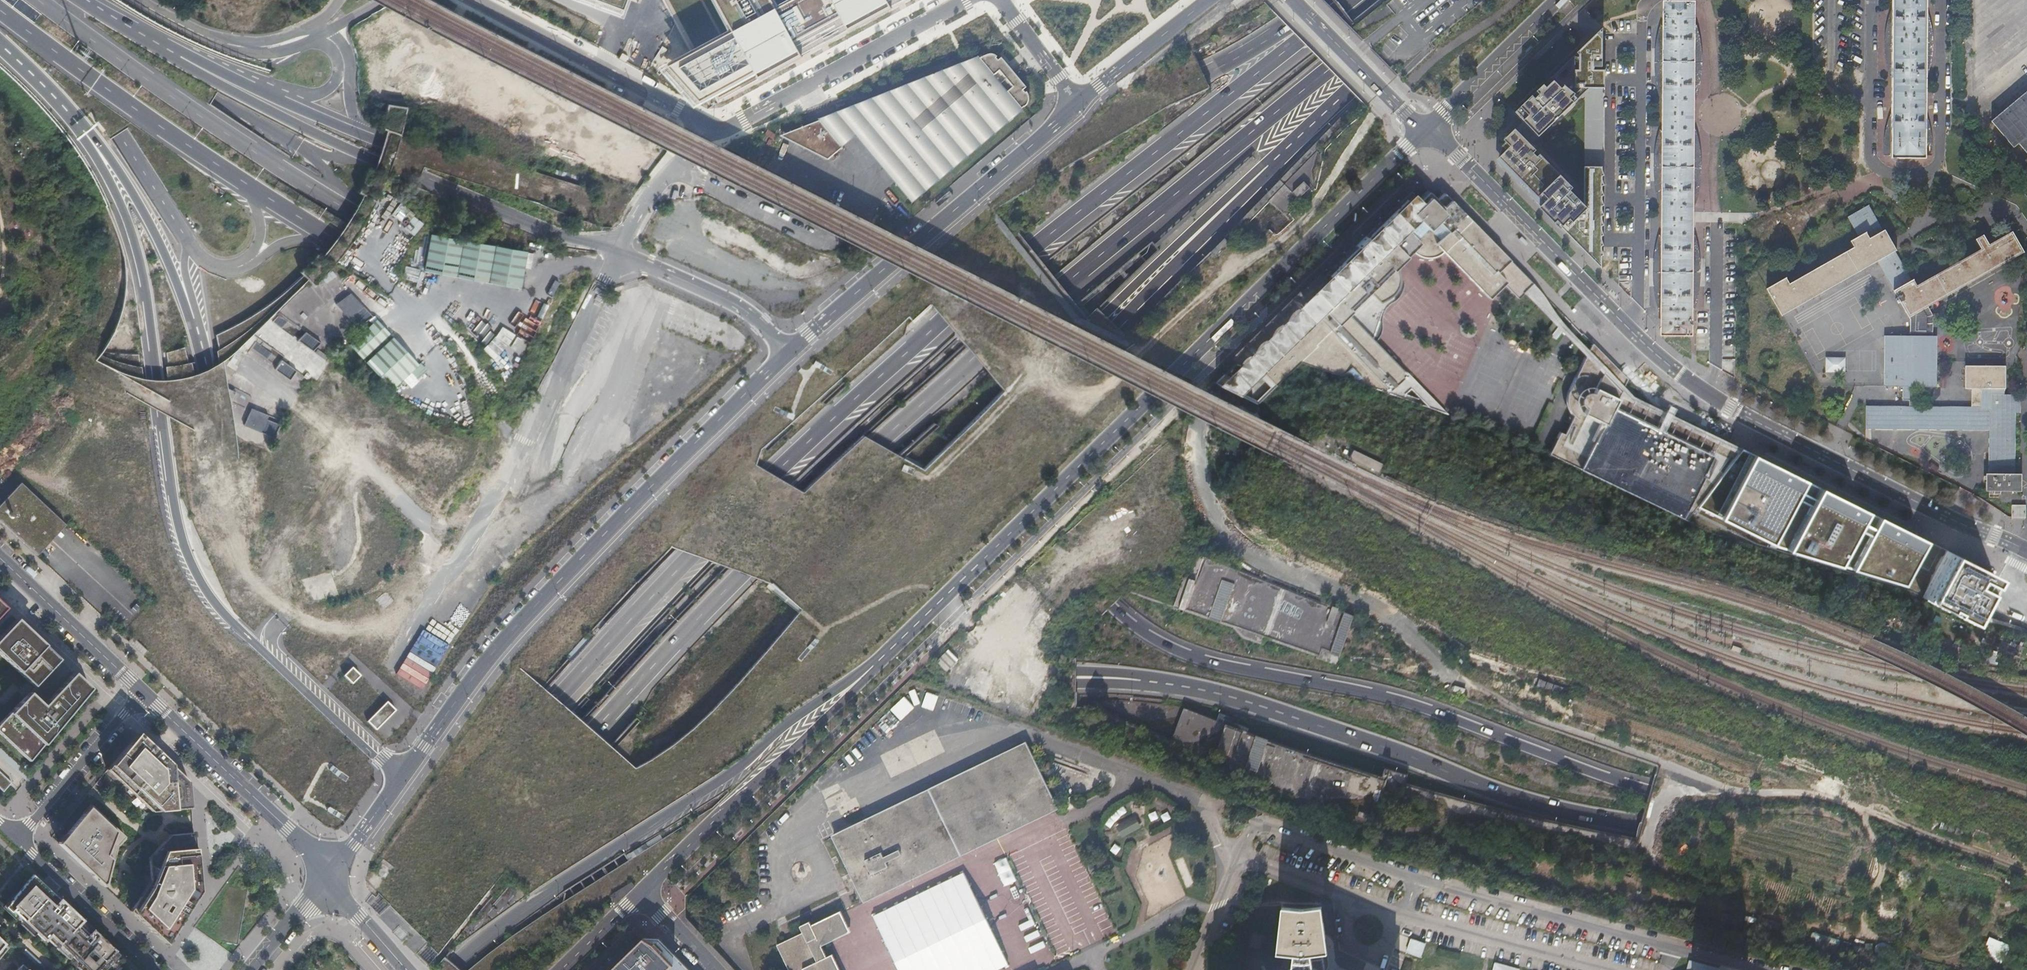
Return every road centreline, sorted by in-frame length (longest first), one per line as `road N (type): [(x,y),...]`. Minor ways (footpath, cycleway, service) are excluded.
road 1 (motorway): [(0,10),(334,241),(1003,652),(1179,727),(1385,798),(2026,948)]
road 2 (motorway): [(931,227),(846,296),(801,307),(759,306),(629,248),(543,230),(384,257),(341,277),(270,345),(219,456),(205,553),(227,654),(254,701),(333,780),(420,823),(513,839),(583,834),(642,818),(863,699),(936,679),(1075,670),(1155,682)]
road 3 (motorway): [(1588,727),(984,477),(618,274),(533,256),(459,261),(377,290),(315,336),(293,364),(242,471),(237,595),(256,805),(222,969)]
road 4 (motorway): [(41,82),(99,136),(186,280),(217,393),(235,533),(288,703),(349,766),(382,785),(508,811),(579,805),(703,745),(1013,405),(1293,142)]
road 5 (motorway): [(1588,727),(1185,595),(778,438),(541,322),(413,248),(204,121),(34,0)]
road 6 (motorway): [(2026,891),(1606,778),(1420,707),(1179,650),(1114,606),(1066,531),(1058,425),(1081,369),(1293,142)]
road 7 (motorway): [(1351,0),(1032,249),(770,475),(553,700),(329,969)]
road 8 (motorway): [(398,969),(591,731),(876,444),(1418,0)]
road 9 (motorway): [(931,227),(870,268),(805,283),(766,279),(580,201),(370,139),(89,0)]
road 10 (motorway): [(1155,682),(1235,698),(1494,791),(1757,857),(2026,946)]
road 11 (motorway): [(41,82),(116,188),(133,235),(170,518),(187,572),(205,600),(401,773)]
road 12 (motorway): [(484,969),(715,817),(907,713),(989,694),(1155,682)]
road 13 (residential): [(2026,550),(1728,408),(1639,340),(1458,156),(1421,130)]
road 14 (track): [(1391,102),(1331,173),(1295,232),(1221,280),(969,539),(955,549),(912,554),(857,535)]
road 15 (secondary): [(900,641),(1421,130)]
road 16 (motorway): [(616,250),(550,235),(255,107),(83,0)]
road 17 (secondary): [(790,350),(508,633),(401,773)]
road 18 (motorway): [(445,969),(527,904),(726,776),(900,641)]
road 19 (motorway): [(2026,886),(1588,727)]
road 20 (motorway): [(1322,0),(1201,74),(1130,99),(1005,164),(931,227)]
road 21 (secondary): [(1075,103),(790,350)]
road 22 (secondary): [(641,891),(900,641)]
road 23 (residential): [(963,0),(708,138)]
road 24 (tertiary): [(330,871),(144,692)]
road 25 (secondary): [(790,350),(765,324),(616,250)]
road 26 (motorway): [(1293,142),(1417,26),(1435,0)]
road 27 (tertiary): [(144,692),(0,558)]
road 28 (residential): [(15,840),(144,692)]
road 29 (residential): [(155,969),(15,840)]
road 30 (secondary): [(1421,130),(1556,0)]
road 31 (residential): [(1421,130),(1292,0)]
road 32 (secondary): [(1208,0),(1075,103)]
road 33 (unclassified): [(708,138),(660,179),(616,250)]
road 34 (residential): [(1075,103),(1000,0)]
road 35 (secondary): [(330,871),(250,969)]
road 36 (secondary): [(401,773),(330,871)]
road 37 (tertiary): [(401,969),(330,871)]

